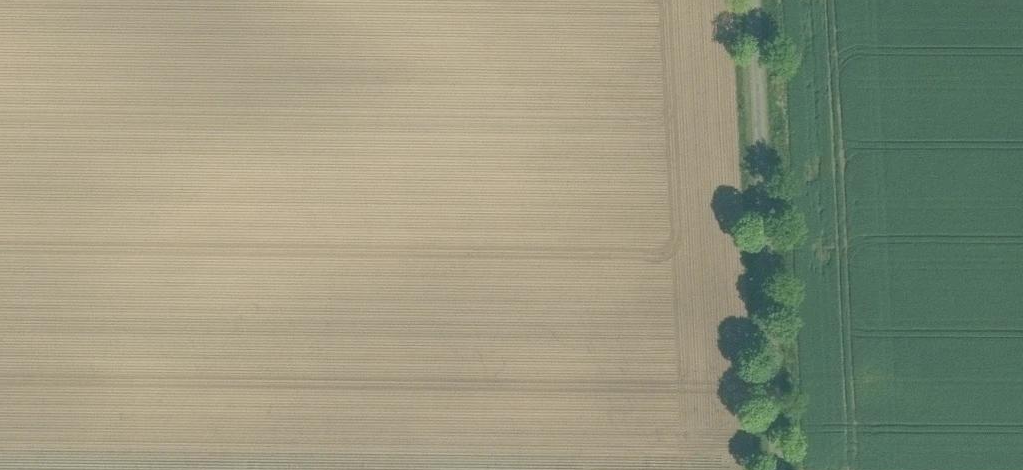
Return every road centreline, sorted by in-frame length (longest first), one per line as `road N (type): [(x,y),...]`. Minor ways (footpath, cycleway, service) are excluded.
road 1 (unclassified): [(752,0),(772,469)]

